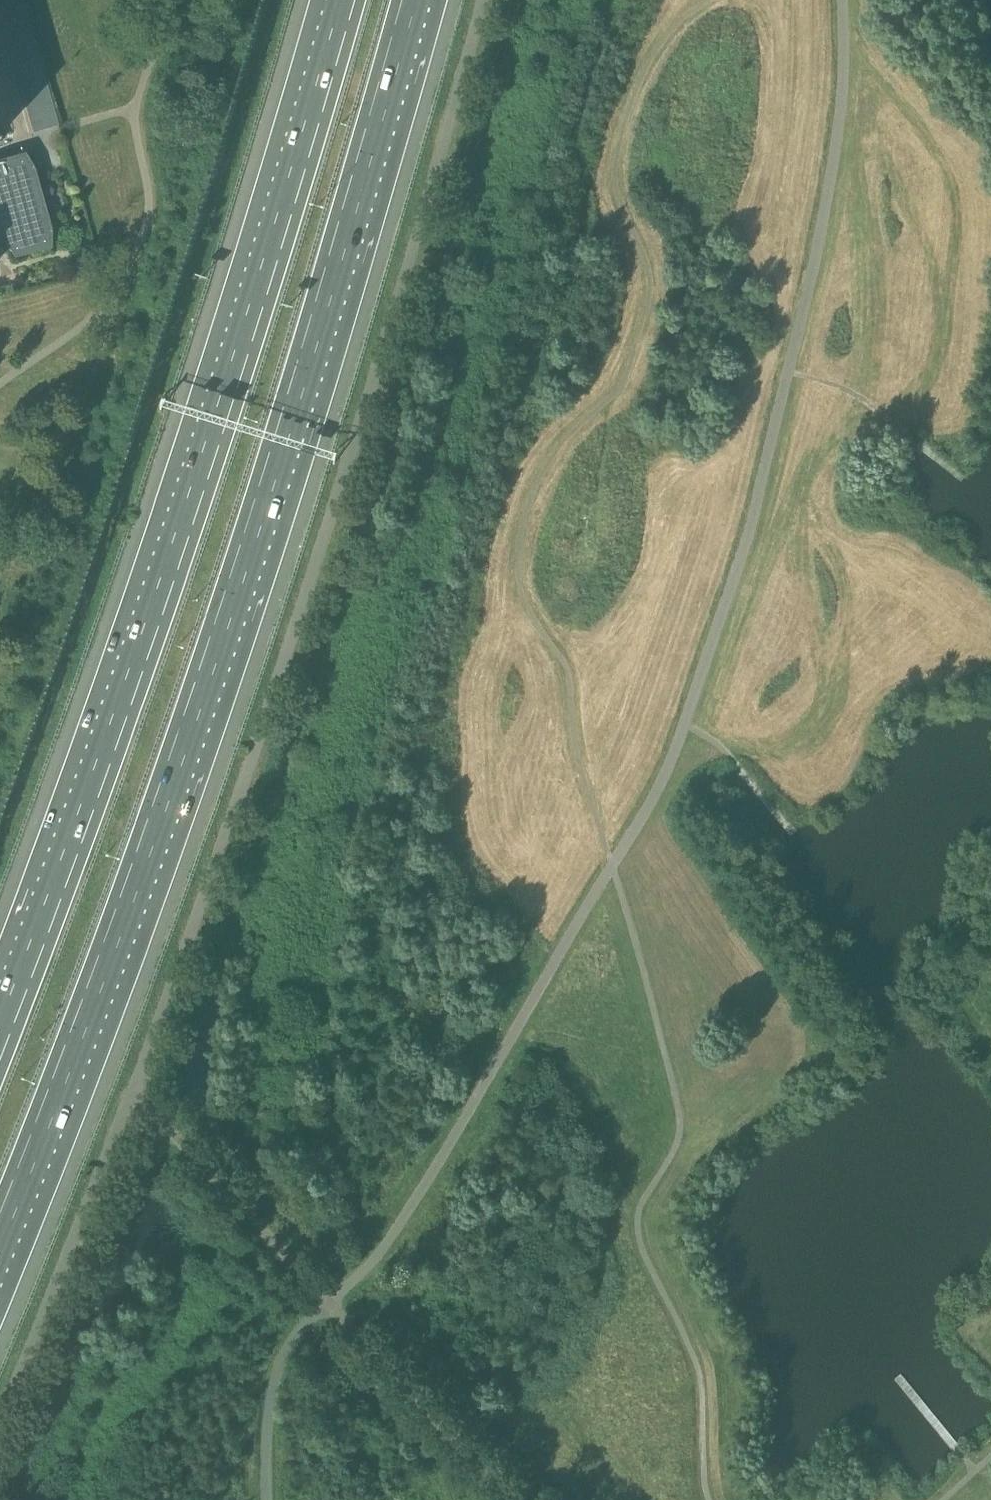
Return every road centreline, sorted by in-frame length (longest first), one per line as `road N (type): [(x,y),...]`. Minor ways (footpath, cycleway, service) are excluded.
road 1 (motorway): [(0,1247),(137,893),(259,537),(416,0)]
road 2 (motorway): [(340,0),(175,532),(0,1017)]
road 3 (track): [(583,917),(320,1063)]

